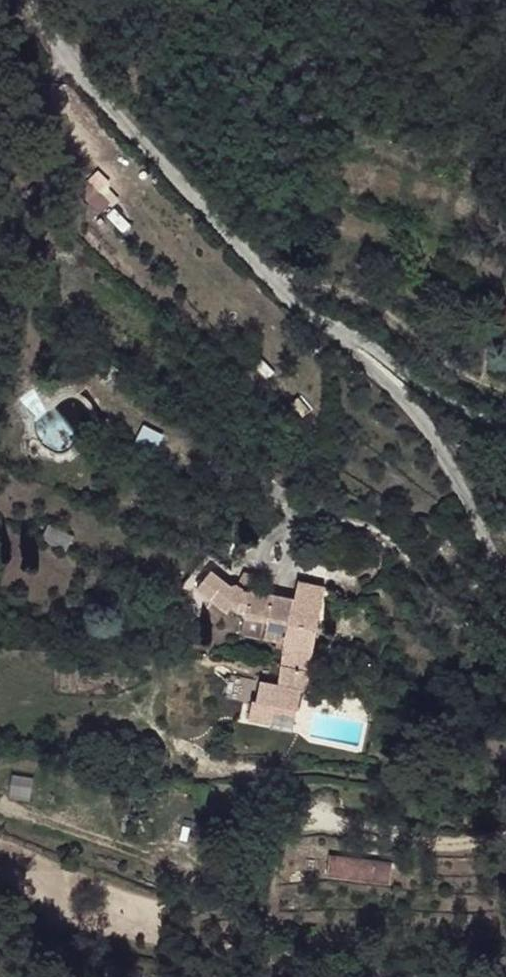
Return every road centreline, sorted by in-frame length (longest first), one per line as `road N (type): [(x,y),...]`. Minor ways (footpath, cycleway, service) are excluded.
road 1 (unclassified): [(387,372),(48,32),(42,0)]
road 2 (unclassified): [(505,527),(387,372)]
road 3 (residential): [(387,372),(505,432)]

